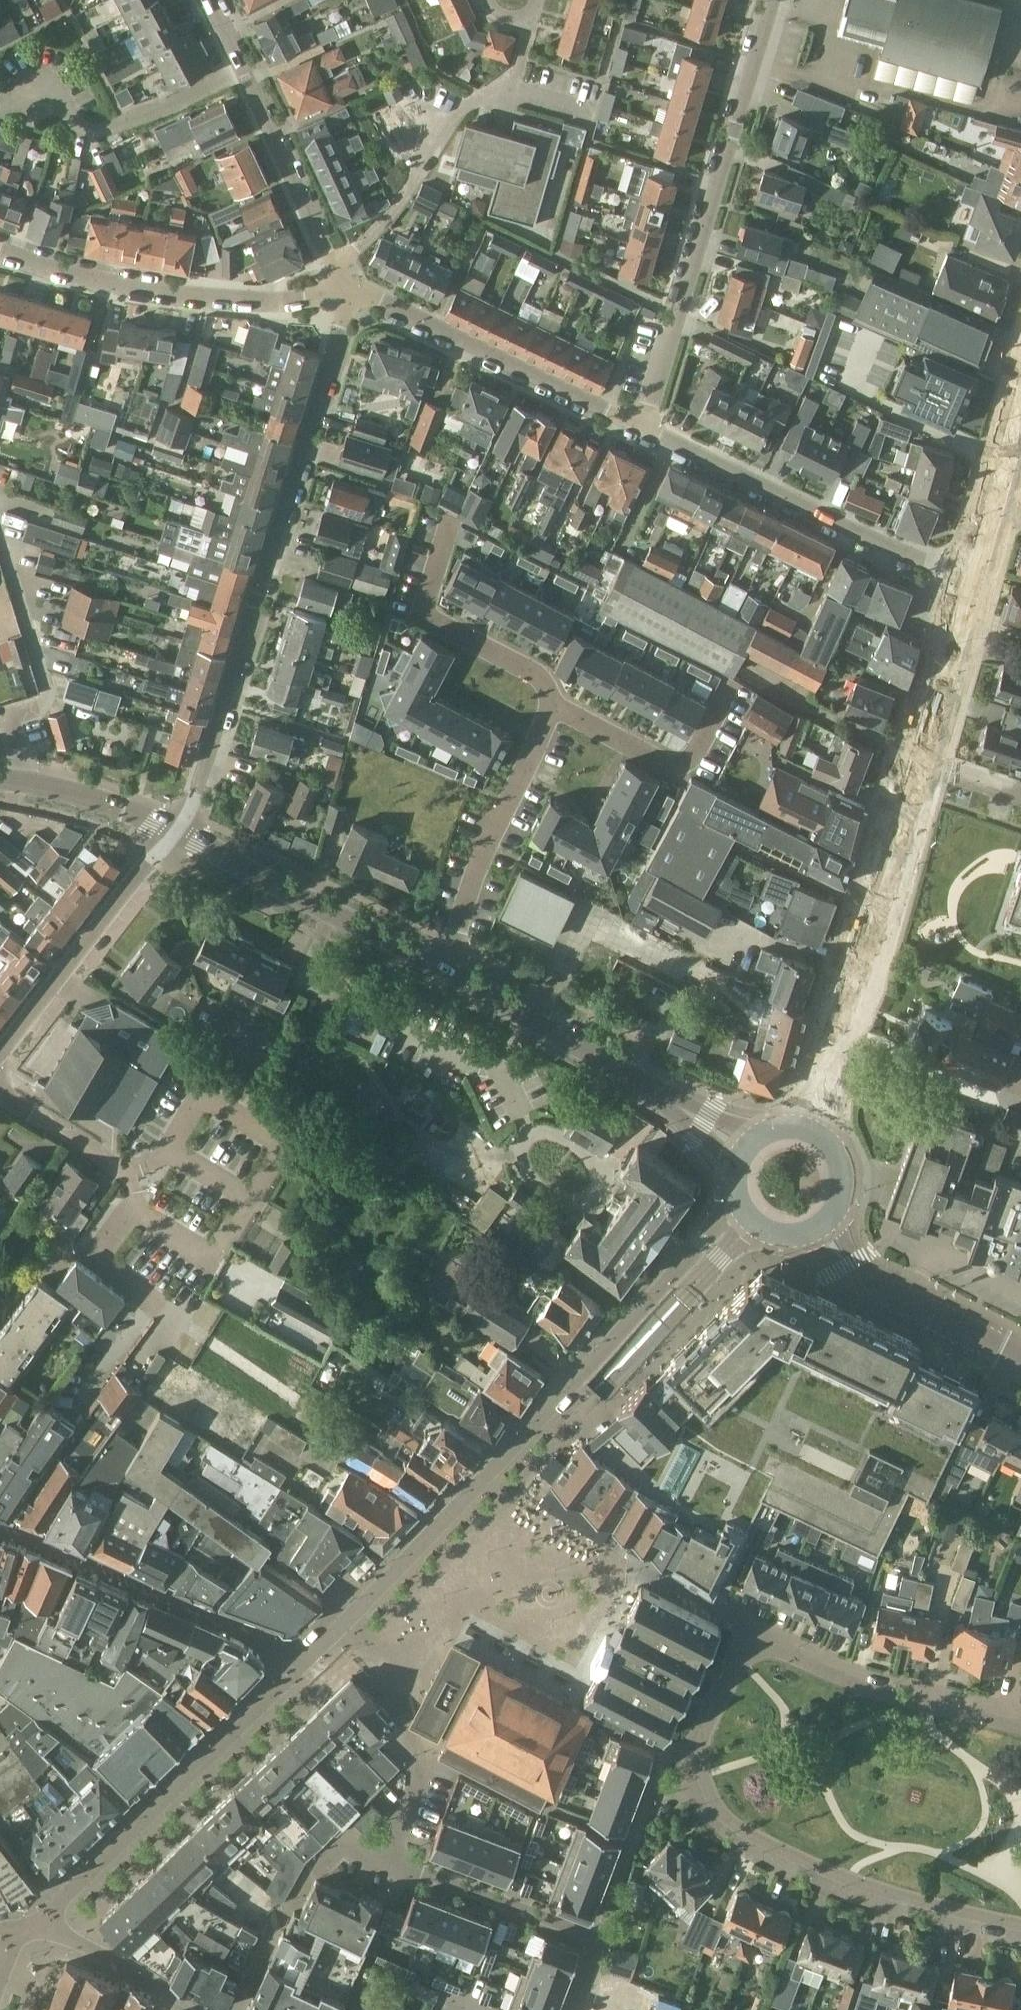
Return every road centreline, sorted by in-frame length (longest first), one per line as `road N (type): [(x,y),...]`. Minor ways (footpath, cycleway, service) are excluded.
road 1 (tertiary): [(807,1126),(977,580)]
road 2 (residential): [(171,831),(191,809),(353,293)]
road 3 (residential): [(760,1652),(731,1675),(706,1751),(711,1799),(736,1831),(837,1877),(1020,1926)]
road 4 (residential): [(237,2009),(278,1919),(336,1848),(391,1859),(599,1942)]
road 5 (residential): [(773,0),(643,427)]
road 6 (residential): [(643,427),(977,580)]
road 7 (tertiary): [(743,1148),(445,972)]
road 8 (residential): [(0,253),(175,296),(304,298),(338,289)]
road 9 (residential): [(353,293),(643,427)]
road 10 (tertiary): [(445,972),(171,831)]
road 11 (residential): [(445,972),(490,836),(550,707)]
road 12 (residential): [(0,1050),(171,831)]
road 13 (residential): [(1020,1728),(760,1652)]
road 14 (residential): [(550,707),(547,686),(532,671),(426,617),(452,518)]
road 15 (residential): [(513,77),(467,105),(376,230),(334,265)]
road 16 (tertiary): [(1020,1363),(853,1268),(827,1227)]
road 17 (residential): [(209,2009),(39,1923),(9,1930)]
road 18 (residential): [(334,265),(242,68)]
road 19 (residential): [(550,707),(677,765),(692,756),(719,706)]
road 20 (tertiary): [(743,1148),(735,1197),(746,1219),(781,1239),(827,1227)]
road 21 (residential): [(129,1171),(0,1092)]
road 22 (residential): [(119,131),(242,68)]
road 23 (tertiary): [(0,782),(75,792),(122,808)]
road 24 (tertiary): [(827,1227),(849,1179),(837,1146),(807,1126)]

